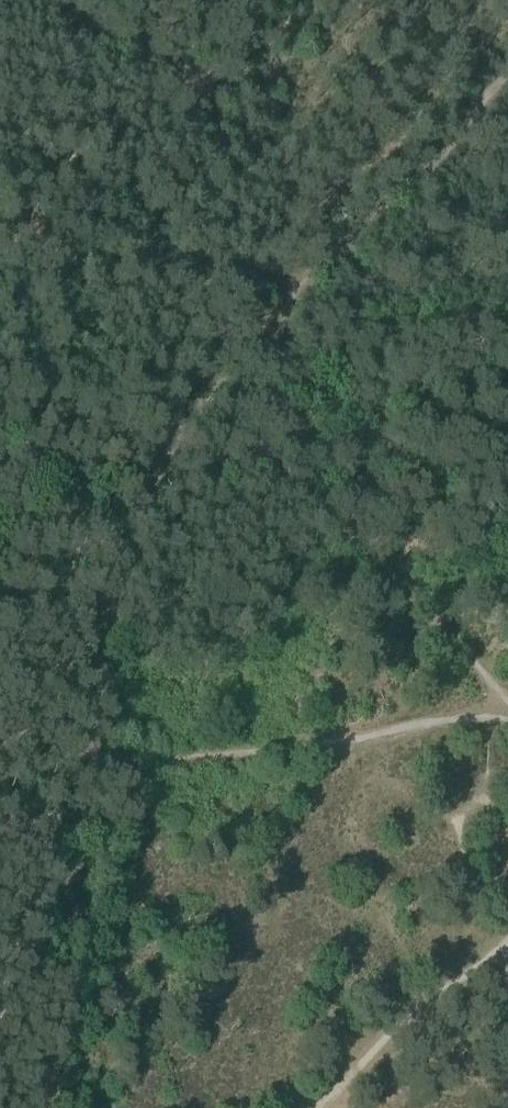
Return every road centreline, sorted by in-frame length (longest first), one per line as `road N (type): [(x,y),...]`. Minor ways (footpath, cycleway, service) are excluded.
road 1 (track): [(507,953),(405,1011),(311,1107)]

